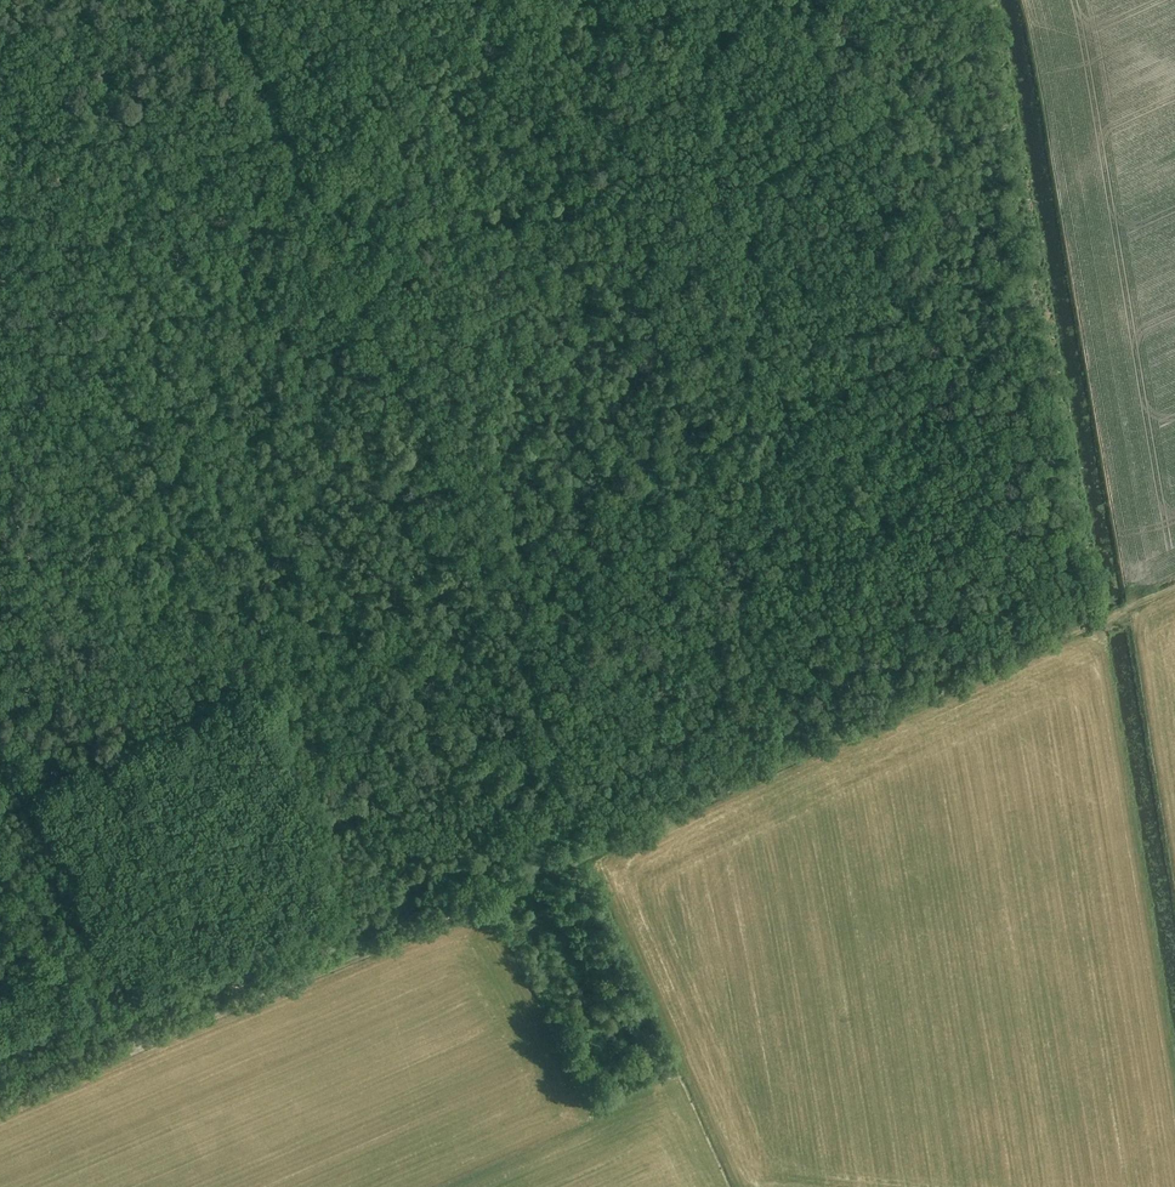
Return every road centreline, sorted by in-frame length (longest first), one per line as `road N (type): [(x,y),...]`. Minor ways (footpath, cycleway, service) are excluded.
road 1 (track): [(136,1053),(433,928),(1092,625)]
road 2 (track): [(0,1112),(136,1053)]

